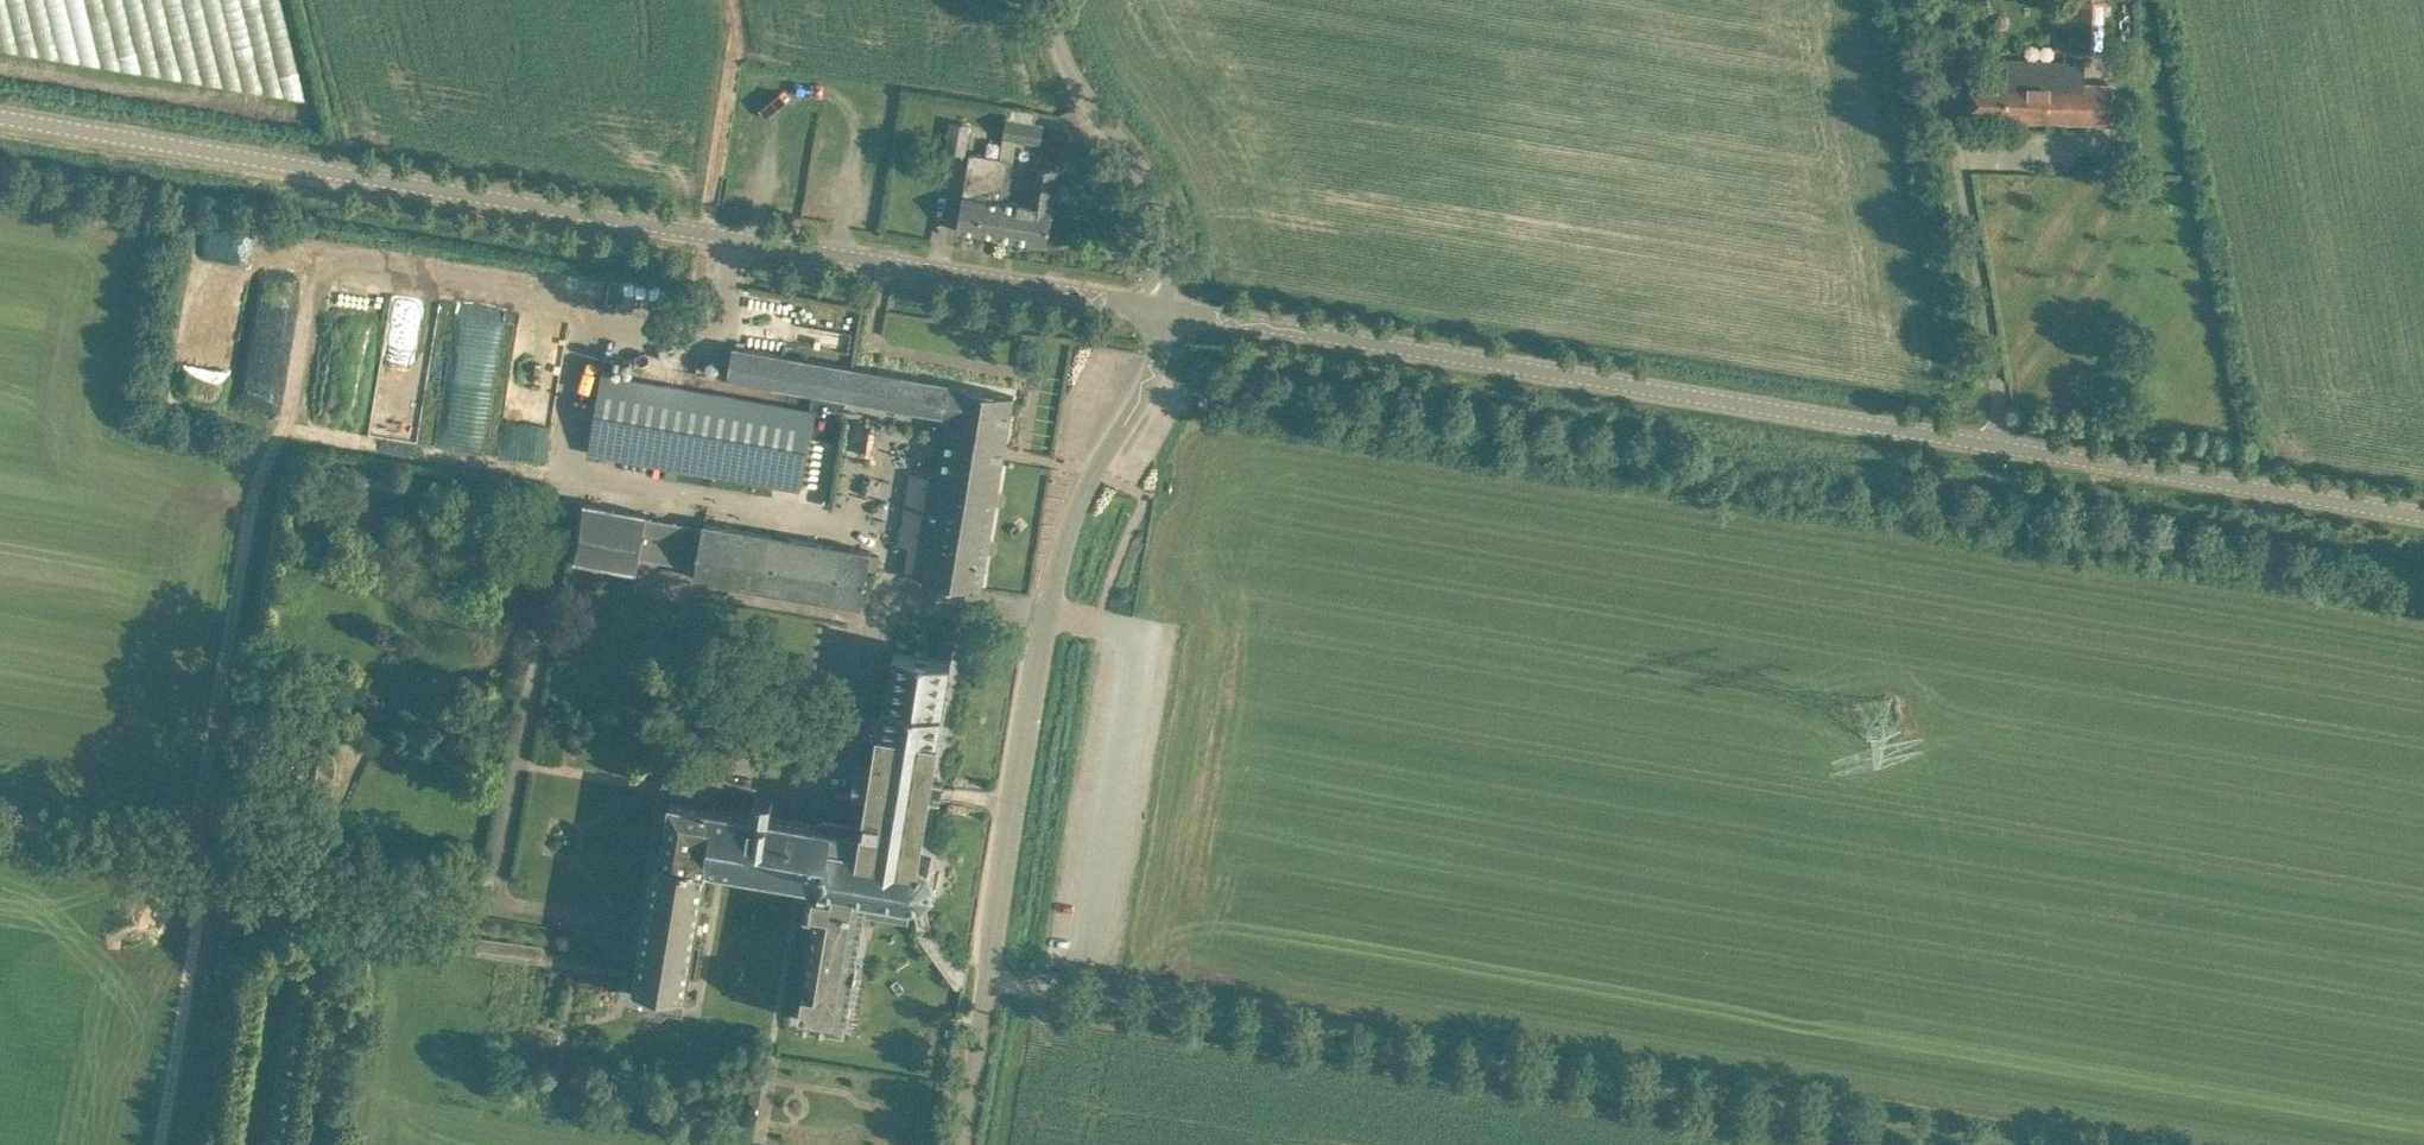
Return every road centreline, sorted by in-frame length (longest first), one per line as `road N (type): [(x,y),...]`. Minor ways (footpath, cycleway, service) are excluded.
road 1 (unclassified): [(2423,512),(1174,303)]
road 2 (unclassified): [(1174,303),(0,116)]
road 3 (unclassified): [(969,1144),(1058,581),(1080,506),(1159,353),(1174,303)]
road 4 (track): [(0,823),(628,928)]
road 5 (unclassified): [(1174,303),(1177,239),(1163,184),(1100,84),(1062,0)]
road 6 (track): [(300,873),(253,1144)]

